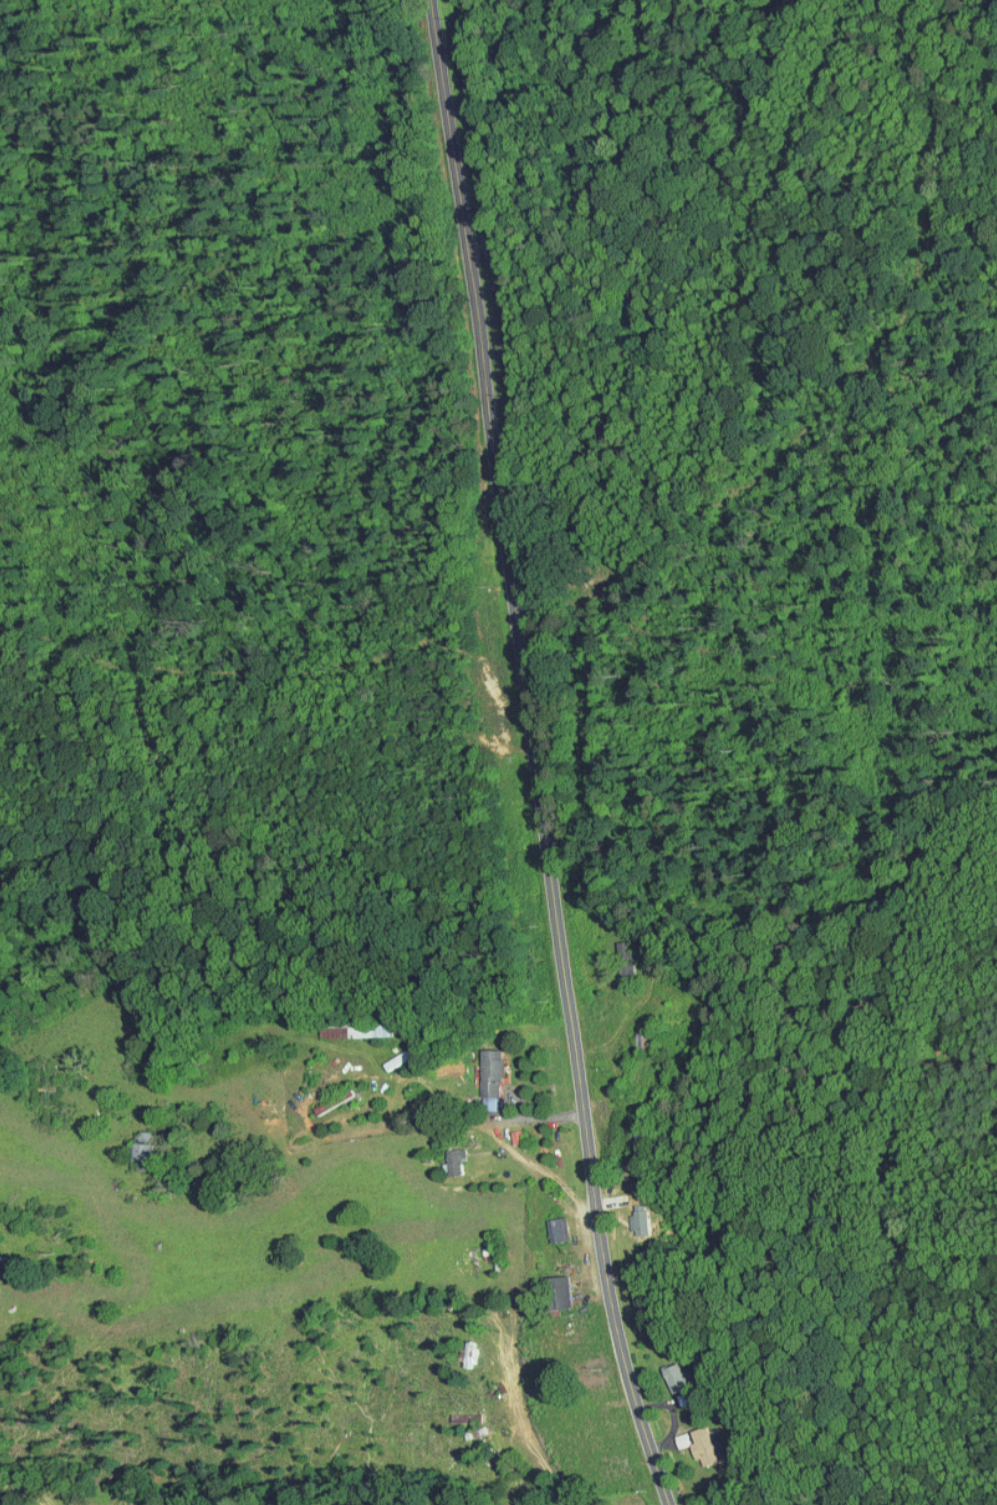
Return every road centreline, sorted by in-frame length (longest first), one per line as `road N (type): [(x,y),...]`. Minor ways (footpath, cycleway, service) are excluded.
road 1 (residential): [(677,1504),(602,1326),(581,1218),(561,895),(434,0)]

